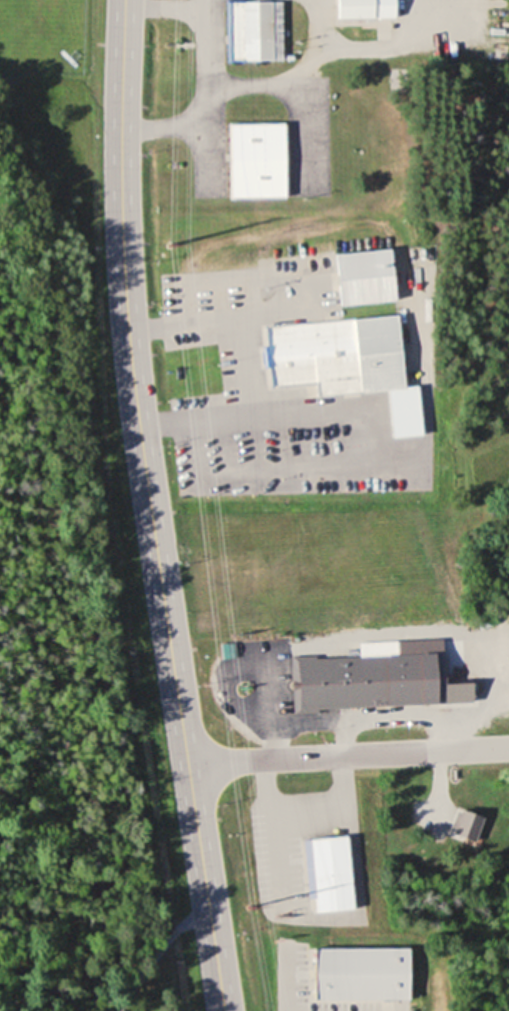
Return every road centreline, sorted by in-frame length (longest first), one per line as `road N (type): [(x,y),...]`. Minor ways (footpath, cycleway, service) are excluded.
road 1 (primary): [(225,1010),(128,365),(120,213),(124,0)]
road 2 (residential): [(508,748),(187,767)]

